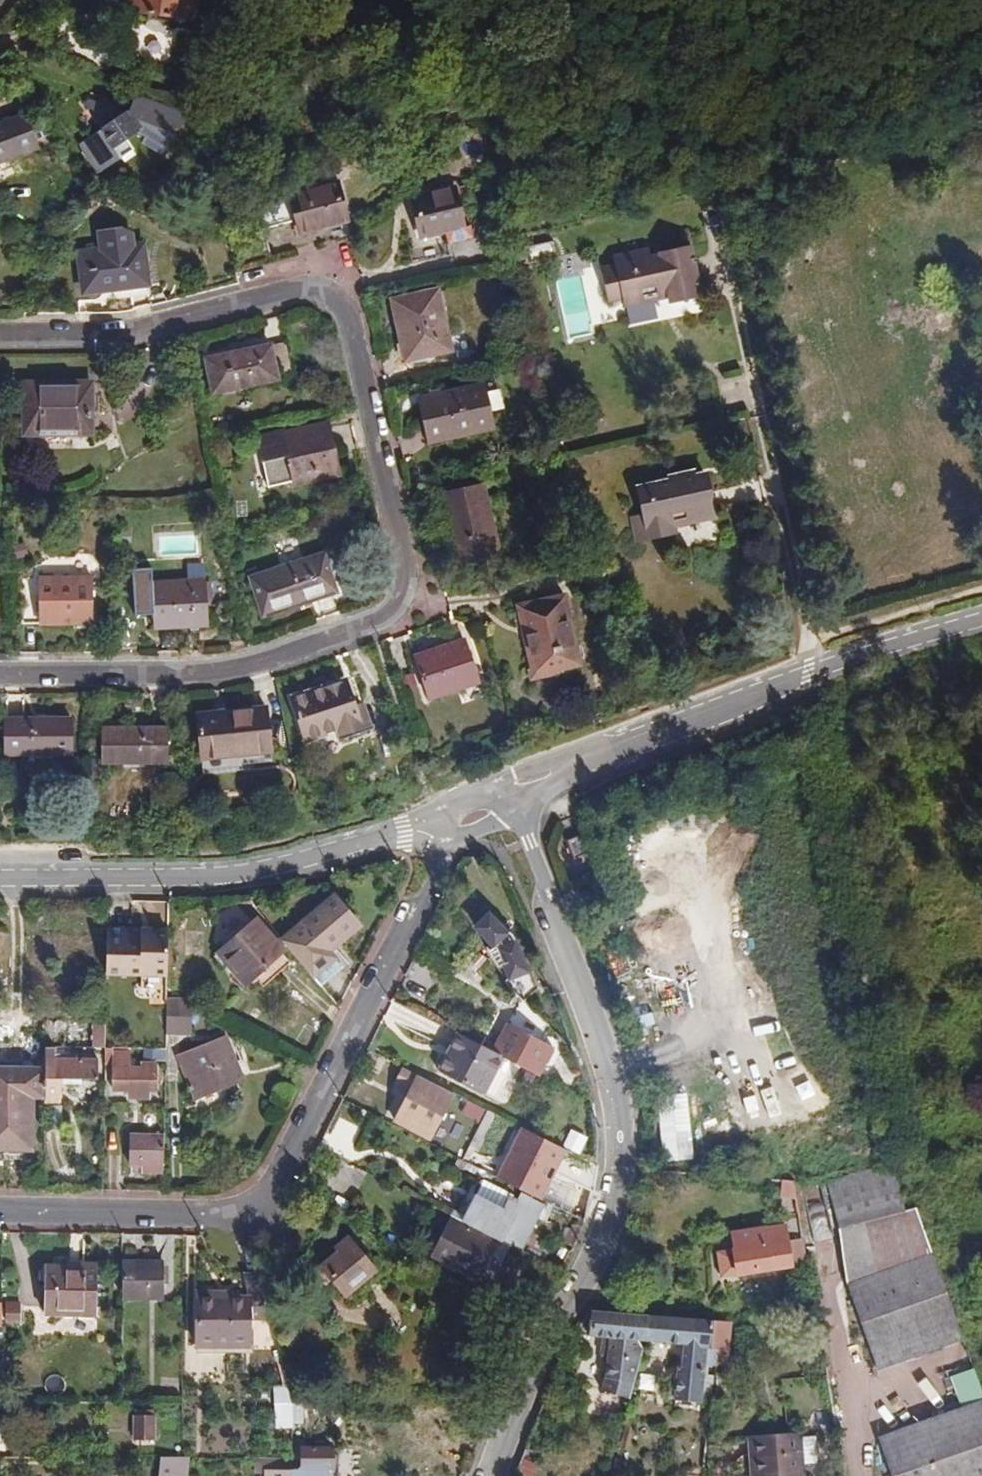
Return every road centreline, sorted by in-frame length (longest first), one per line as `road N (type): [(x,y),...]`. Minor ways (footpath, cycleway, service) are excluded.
road 1 (residential): [(0,333),(123,335),(284,293),(322,295),(344,325),(401,580),(382,610),(252,665),(181,677),(0,677)]
road 2 (tertiary): [(493,1475),(551,1325),(603,1239),(624,1145),(609,1064),(506,796)]
road 3 (tertiary): [(0,1208),(230,1213),(259,1201),(457,812)]
road 4 (tertiary): [(981,619),(807,674),(506,796)]
road 5 (tertiary): [(457,812),(228,876),(0,879)]

